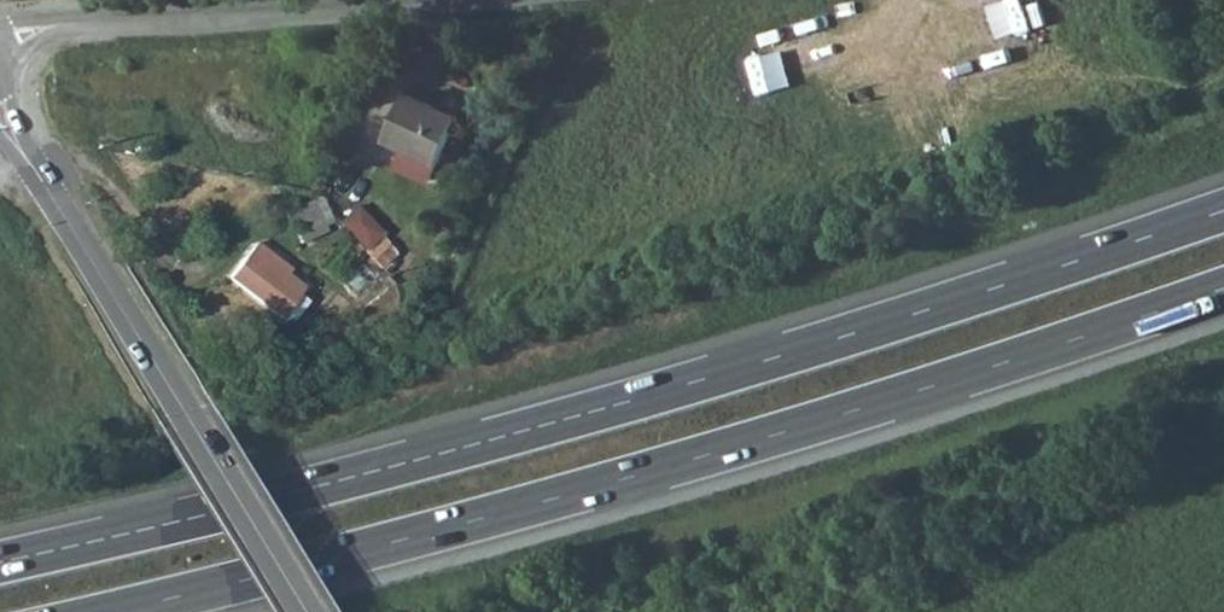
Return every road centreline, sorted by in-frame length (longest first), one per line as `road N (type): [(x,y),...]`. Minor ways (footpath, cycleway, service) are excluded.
road 1 (trunk): [(1223,211),(557,423),(0,564)]
road 2 (trunk): [(113,611),(650,472),(1223,288)]
road 3 (residential): [(0,111),(300,611)]
road 4 (unclassified): [(0,48),(67,25),(449,0)]

